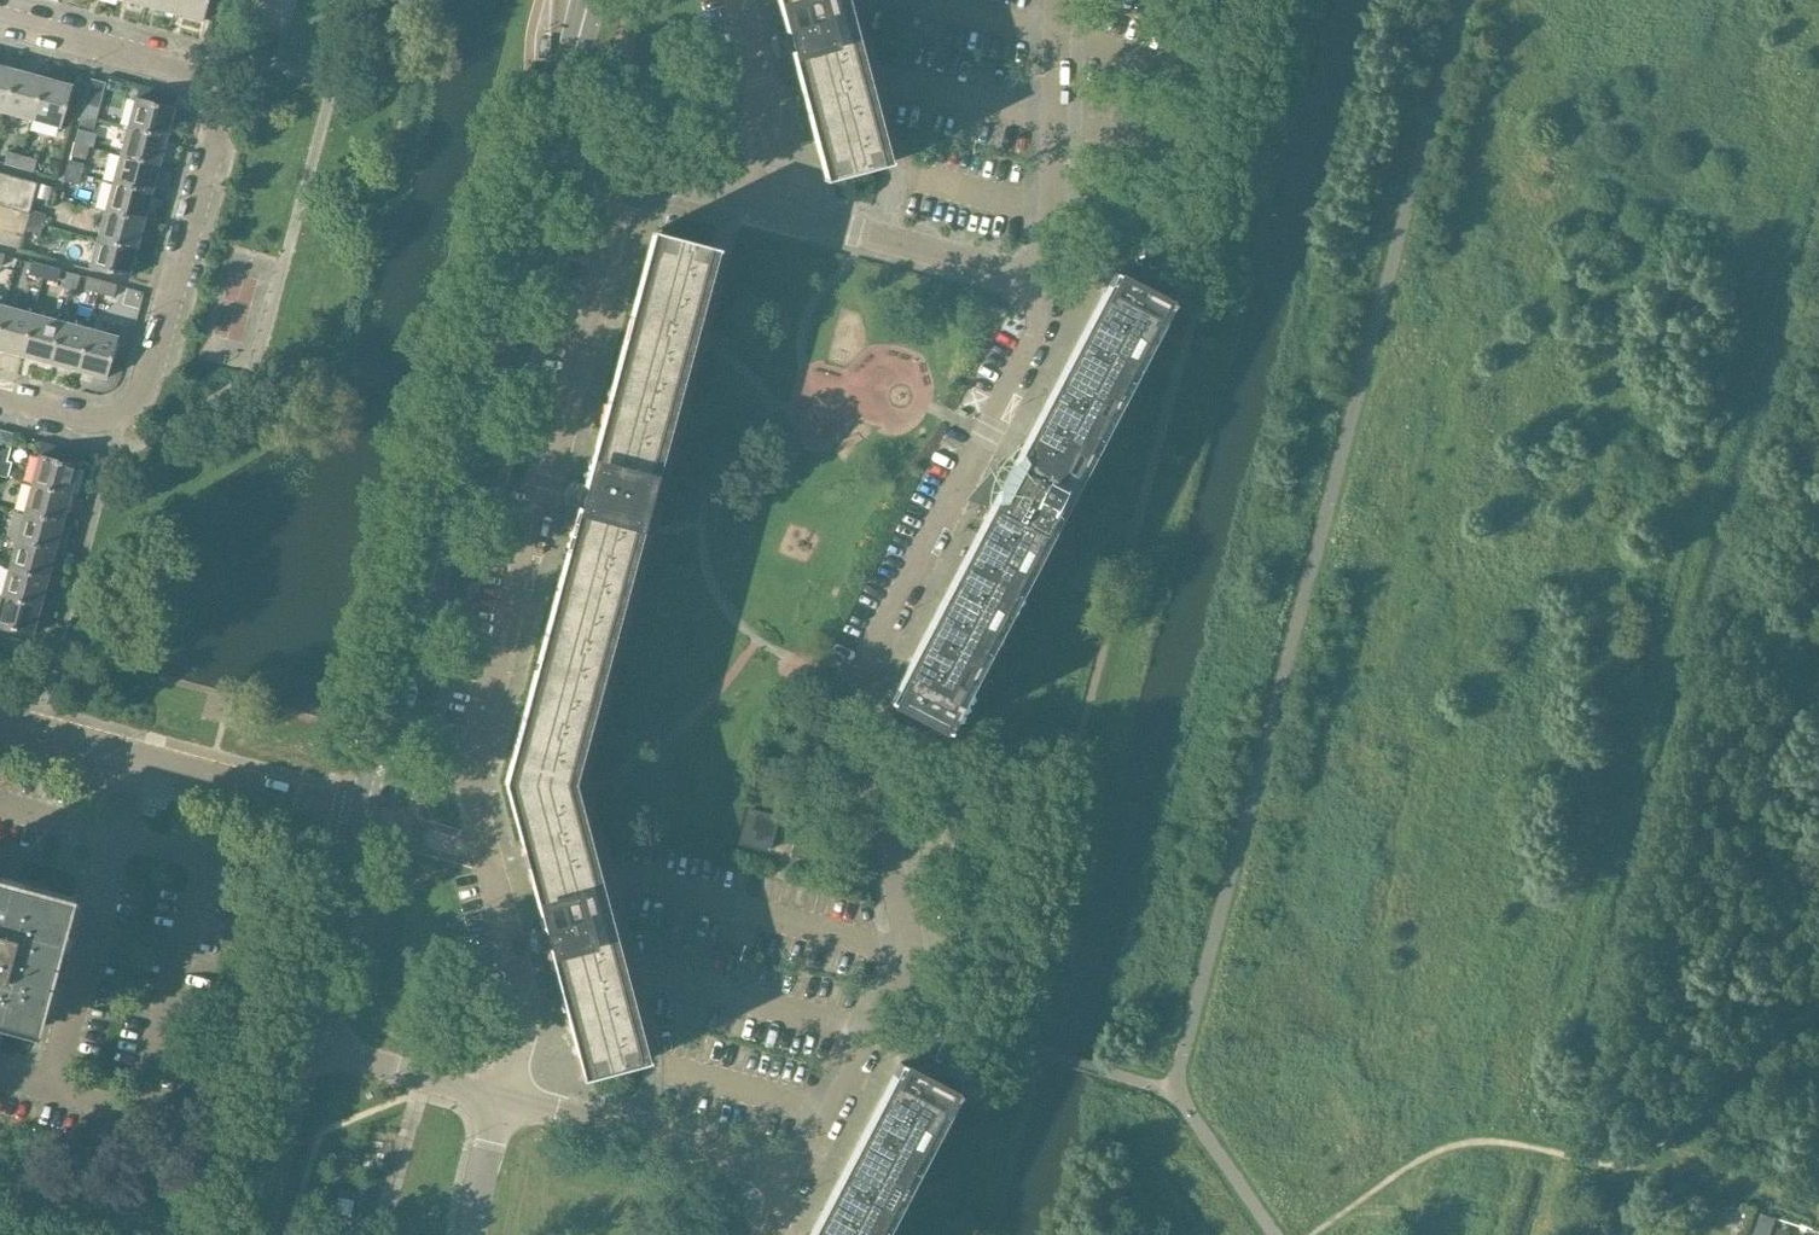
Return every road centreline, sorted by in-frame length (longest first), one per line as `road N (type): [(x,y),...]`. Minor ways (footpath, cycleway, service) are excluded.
road 1 (residential): [(794,1181),(906,955),(848,691),(1035,331),(1047,282)]
road 2 (residential): [(501,1100),(520,1033),(525,981),(482,856),(468,761),(634,173)]
road 3 (tertiary): [(364,822),(549,147)]
road 4 (residential): [(89,416),(121,410),(143,387),(217,120),(214,95),(200,78),(0,22)]
road 5 (residential): [(740,201),(1047,282)]
road 6 (residential): [(794,1181),(501,1100)]
road 7 (residential): [(1047,282),(1055,0)]
road 8 (residential): [(43,1089),(115,838)]
road 9 (residential): [(364,822),(133,760)]
road 10 (tertiary): [(306,1041),(364,822)]
road 11 (residential): [(740,201),(767,111),(738,0)]
road 12 (unclassified): [(306,1041),(501,1100)]
road 13 (tertiary): [(255,1234),(306,1041)]
road 14 (tertiary): [(549,147),(588,0)]
road 15 (residential): [(133,760),(0,724)]
road 16 (unclassified): [(469,1234),(501,1100)]

